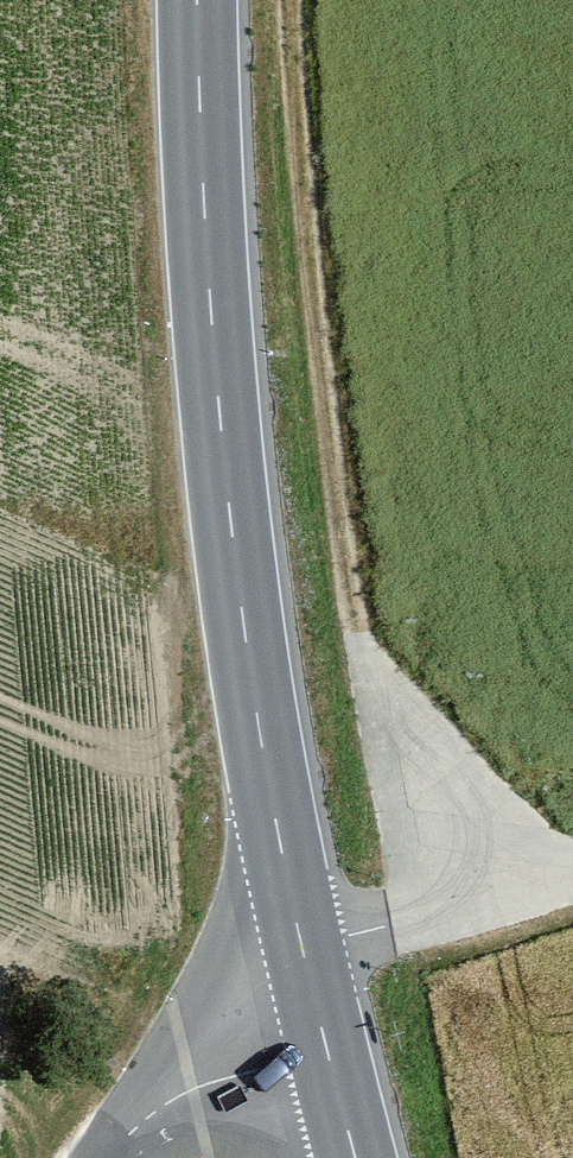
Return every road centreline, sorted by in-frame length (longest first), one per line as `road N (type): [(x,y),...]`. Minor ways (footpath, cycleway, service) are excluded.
road 1 (secondary): [(197,0),(211,320),(238,599),(264,768),(328,1057)]
road 2 (track): [(447,909),(354,629),(308,236),(290,0)]
road 3 (track): [(301,948),(572,875)]
road 4 (unclassified): [(105,1157),(196,1089),(328,1057)]

